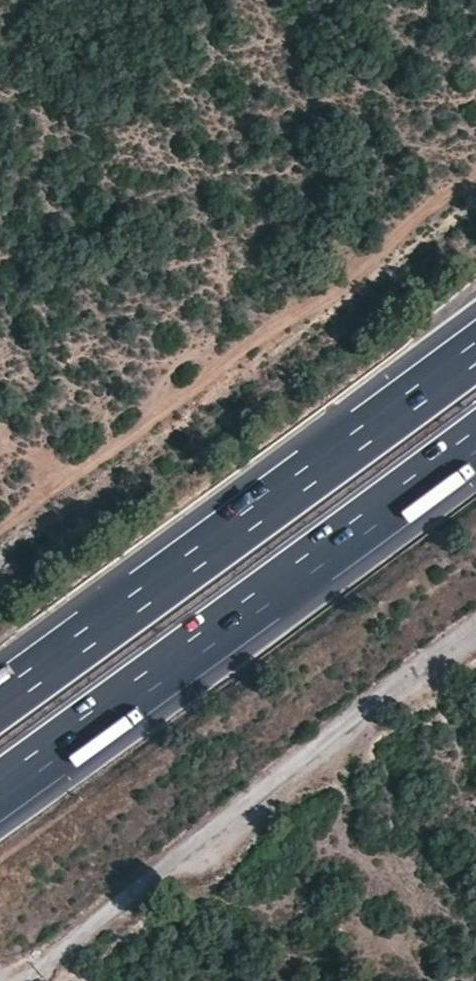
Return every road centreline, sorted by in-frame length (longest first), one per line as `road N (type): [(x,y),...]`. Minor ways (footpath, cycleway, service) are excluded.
road 1 (track): [(0,527),(251,340),(344,286),(407,221),(475,172)]
road 2 (motorway): [(475,351),(0,700)]
road 3 (motorway): [(0,787),(475,439)]
road 4 (track): [(17,980),(475,634)]

